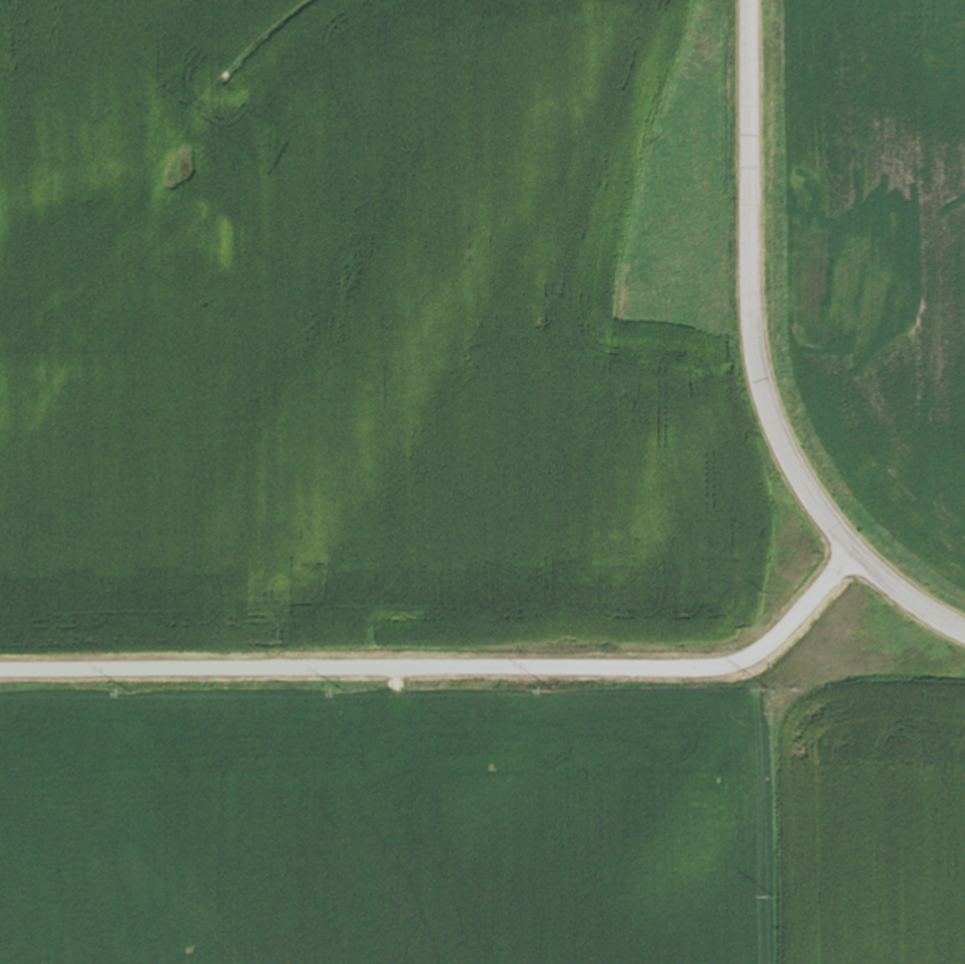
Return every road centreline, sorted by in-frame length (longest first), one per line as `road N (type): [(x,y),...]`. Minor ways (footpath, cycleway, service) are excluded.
road 1 (residential): [(857,553),(771,645),(724,666),(0,670)]
road 2 (tertiary): [(964,631),(857,553),(799,475),(769,406),(754,325),(751,0)]

